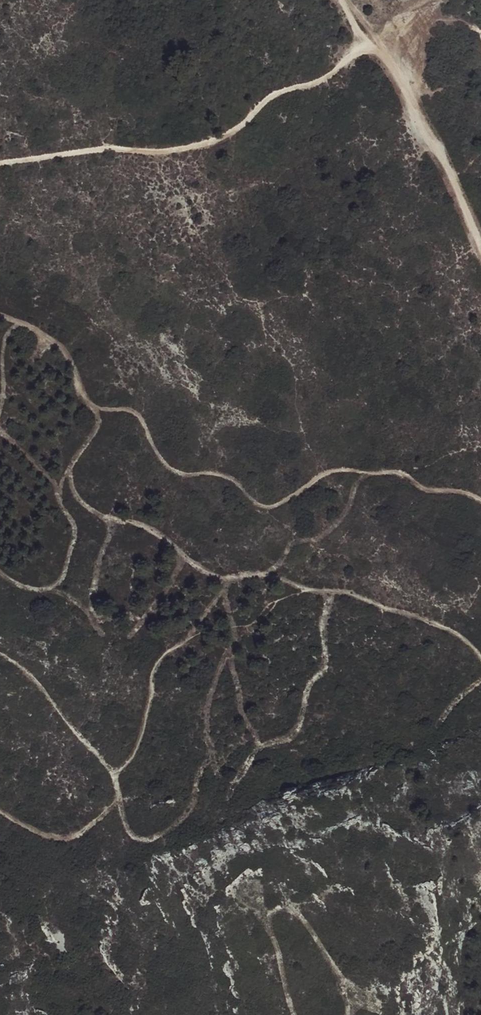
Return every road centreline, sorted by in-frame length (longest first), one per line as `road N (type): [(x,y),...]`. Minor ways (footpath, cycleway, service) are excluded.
road 1 (track): [(22,322),(60,348),(98,411),(132,410),(144,421),(160,459),(179,472),(235,479),(270,506),(347,466),(400,473),(425,489),(480,500)]
road 2 (track): [(0,159),(210,143),(285,96),(341,78),(433,0)]
road 3 (track): [(340,0),(359,33),(403,73),(480,245)]
road 4 (track): [(98,411),(99,427),(56,494),(75,528),(62,580),(43,590),(0,571)]
road 5 (track): [(0,314),(22,322),(7,335),(0,411)]

